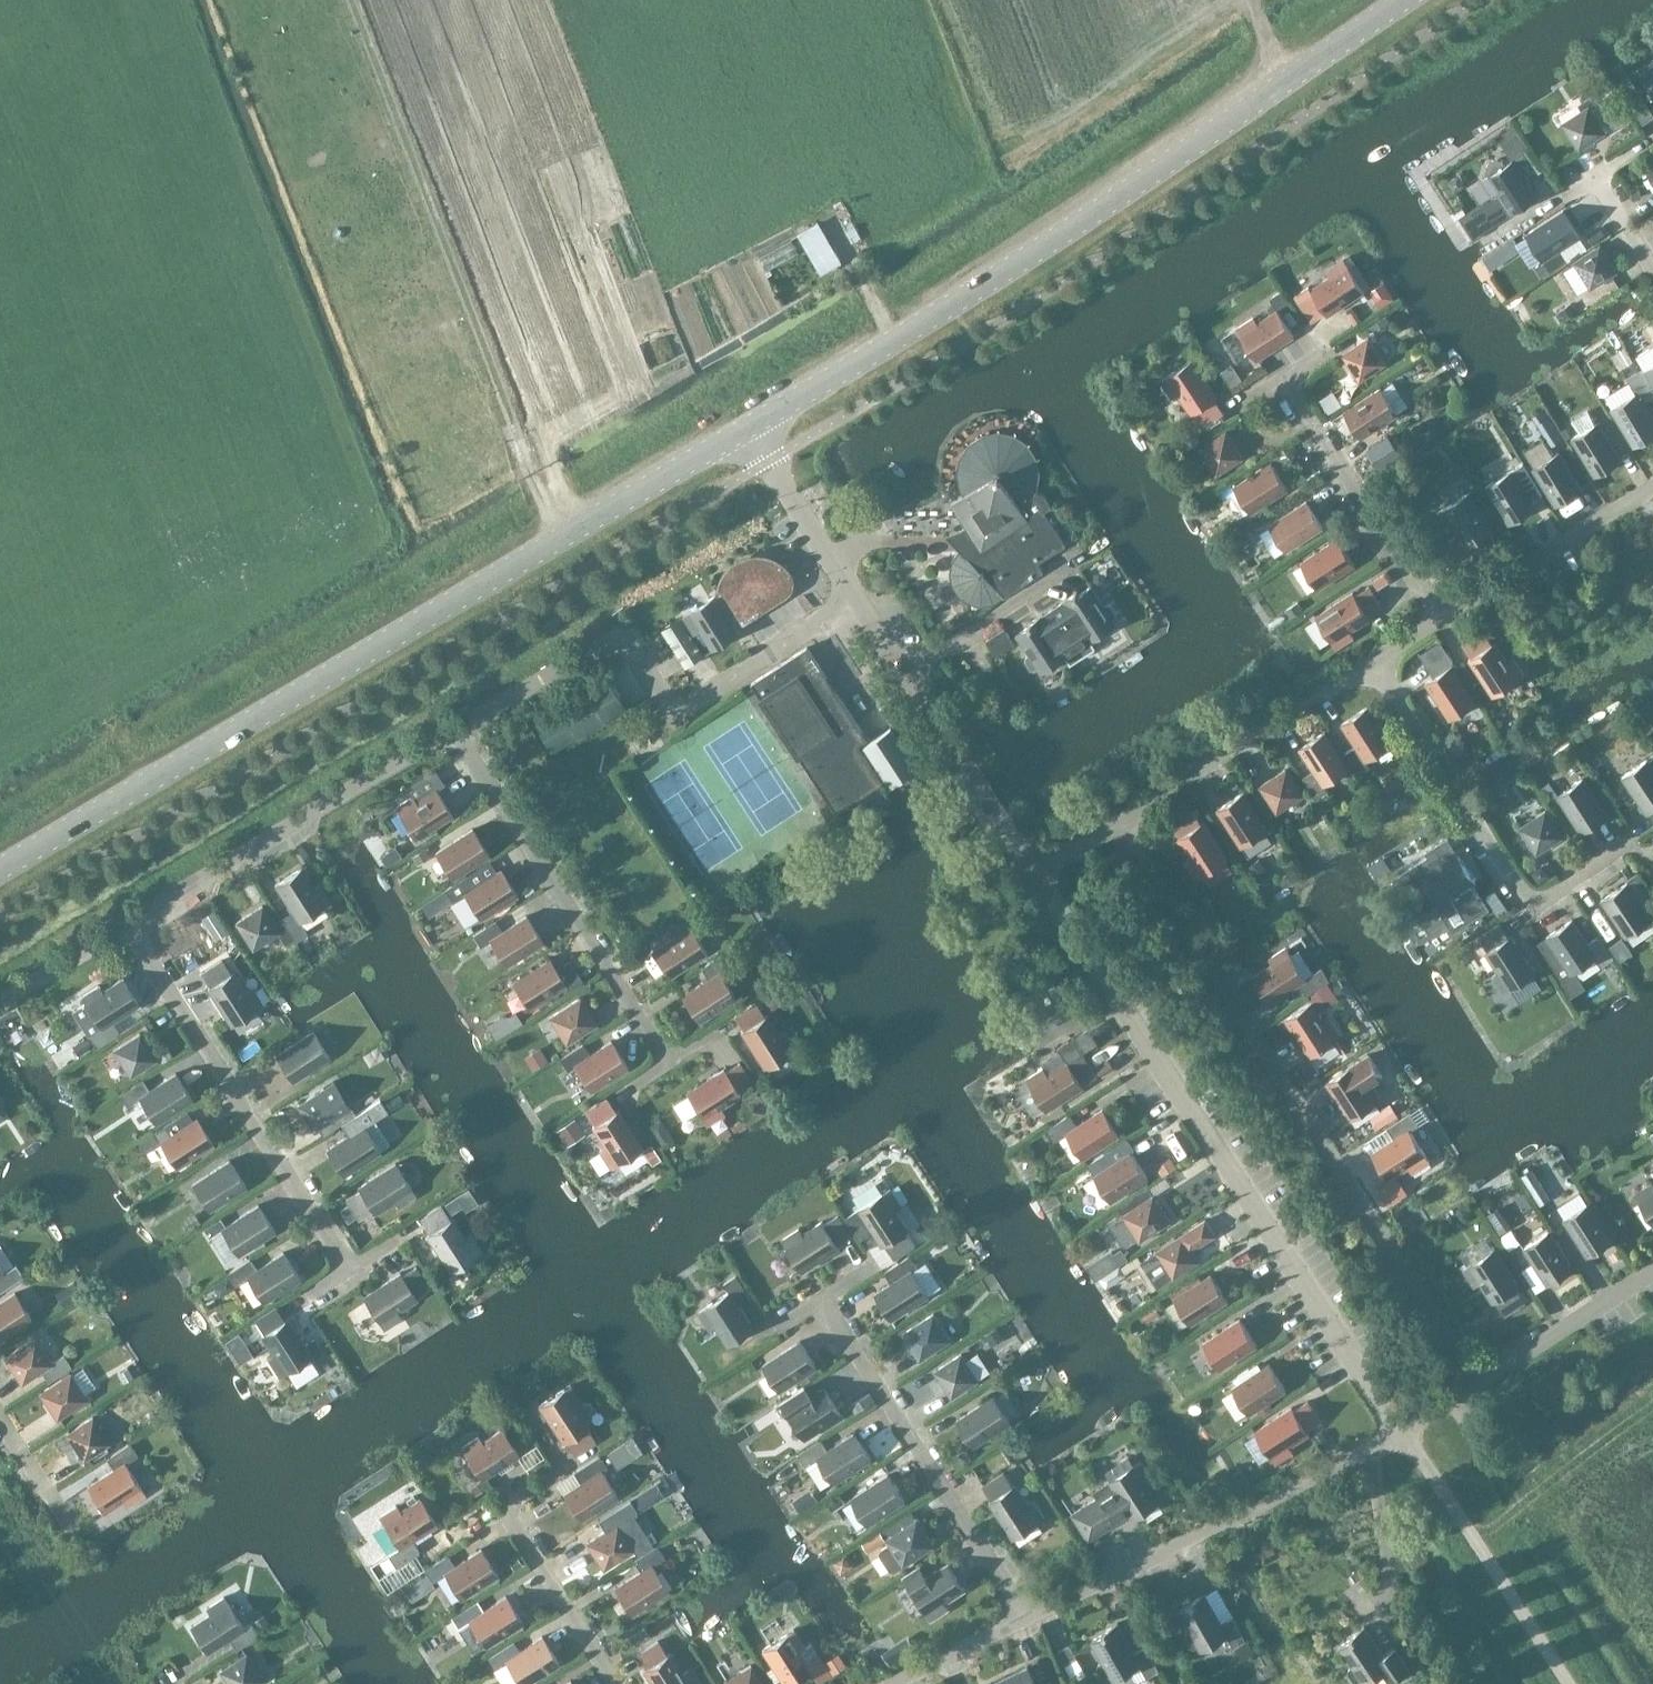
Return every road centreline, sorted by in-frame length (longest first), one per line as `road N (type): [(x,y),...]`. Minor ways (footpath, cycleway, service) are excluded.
road 1 (tertiary): [(0,869),(746,431),(1020,262),(1410,0)]

